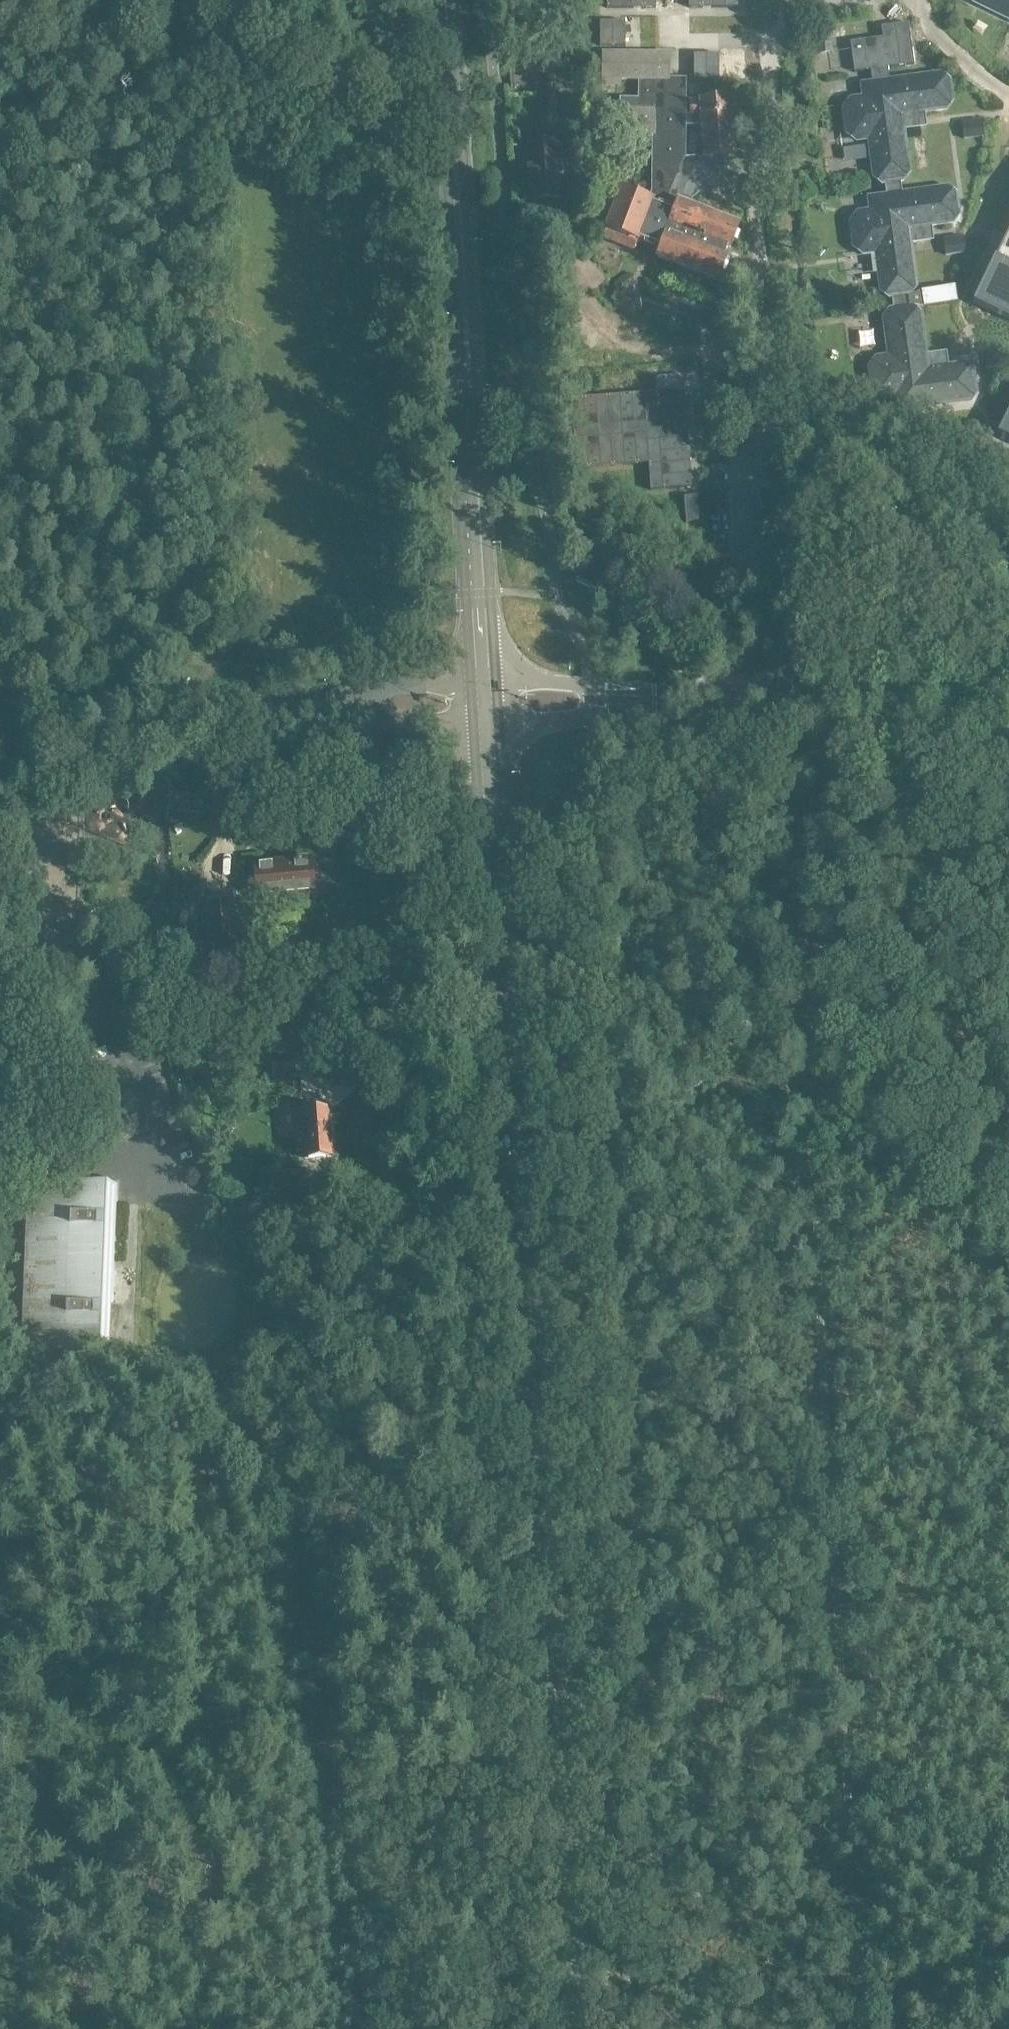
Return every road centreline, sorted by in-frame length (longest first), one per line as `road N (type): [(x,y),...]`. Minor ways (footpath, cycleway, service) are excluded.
road 1 (track): [(865,2028),(826,1418),(794,696)]
road 2 (secondary): [(576,2028),(488,704)]
road 3 (secondary): [(488,704),(445,0)]
road 4 (track): [(0,1418),(547,1573)]
road 5 (tertiary): [(1008,704),(794,696),(488,704)]
road 6 (tertiary): [(0,709),(488,704)]

